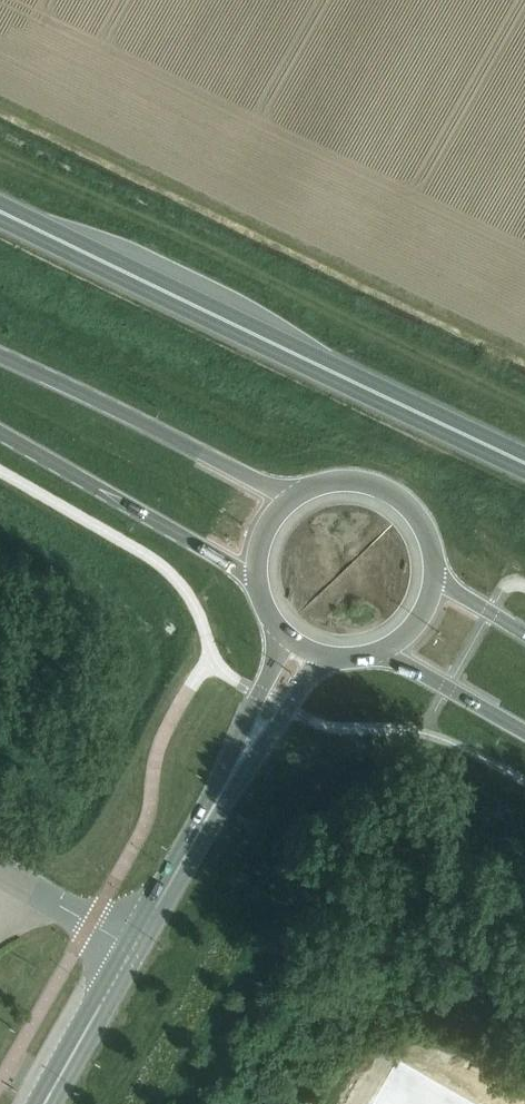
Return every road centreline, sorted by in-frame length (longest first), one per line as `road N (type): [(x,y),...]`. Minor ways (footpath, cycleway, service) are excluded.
road 1 (trunk): [(524,461),(0,208)]
road 2 (secondary): [(289,498),(0,356)]
road 3 (secondary): [(0,433),(255,579)]
road 4 (secondary): [(130,950),(240,759)]
road 5 (secondary): [(437,579),(432,537),(390,489),(328,480),(289,498)]
road 6 (secondary): [(43,1103),(130,950)]
road 7 (secondary): [(386,652),(524,731)]
road 8 (unclassified): [(130,950),(0,876)]
road 9 (secondary): [(284,637),(256,694),(240,759)]
road 10 (secondary): [(240,759),(286,710),(317,656)]

